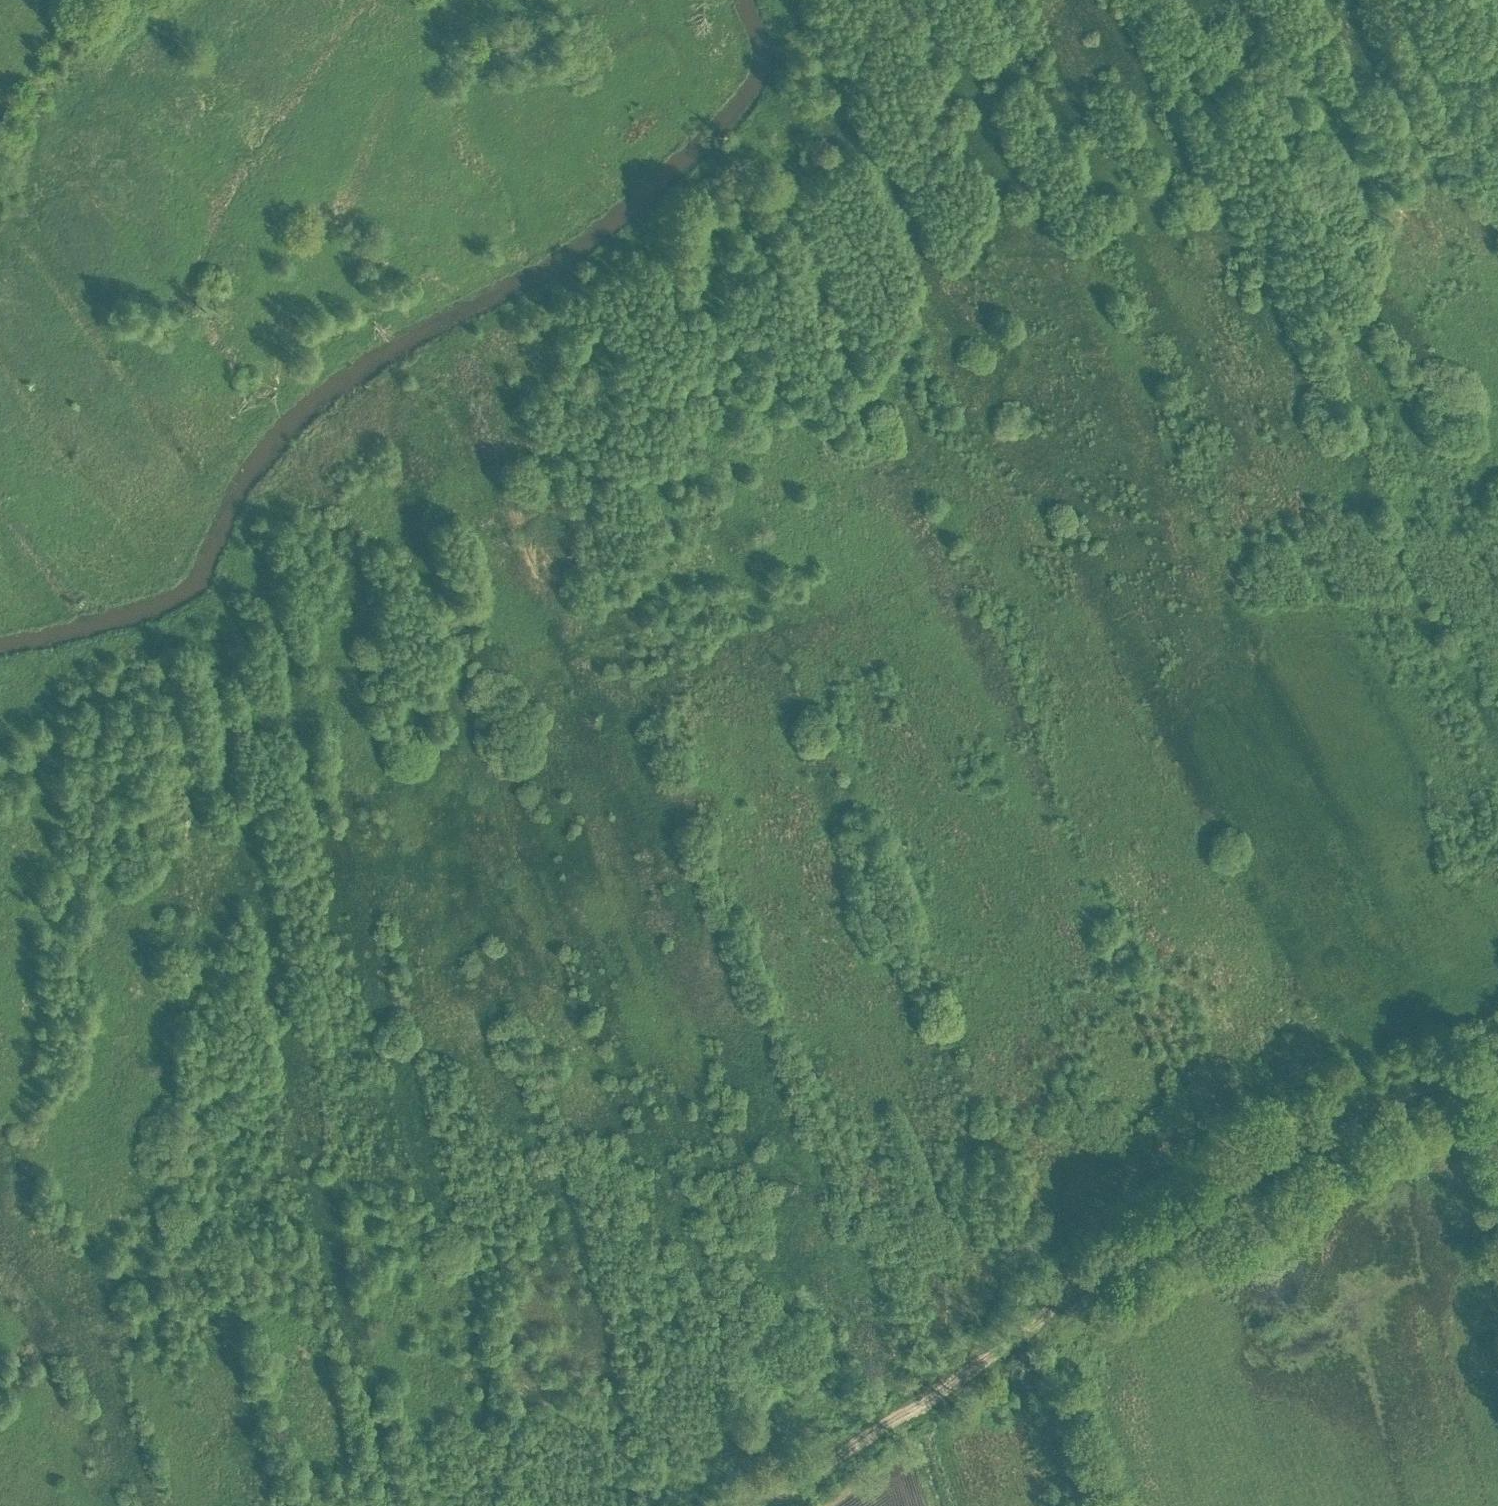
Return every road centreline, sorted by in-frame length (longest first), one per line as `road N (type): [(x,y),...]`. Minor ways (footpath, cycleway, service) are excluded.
road 1 (track): [(1497,1055),(1363,1103),(1220,1191),(771,1505)]

